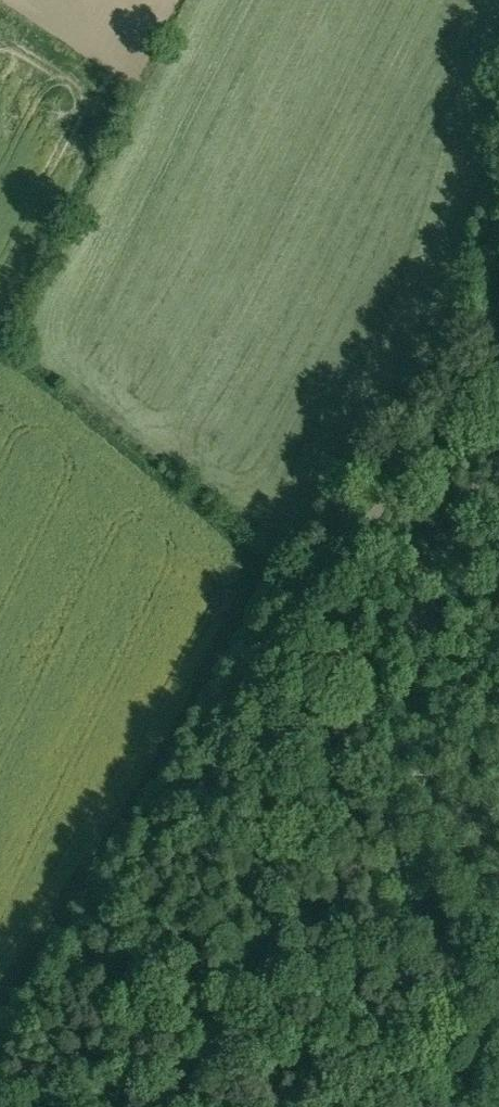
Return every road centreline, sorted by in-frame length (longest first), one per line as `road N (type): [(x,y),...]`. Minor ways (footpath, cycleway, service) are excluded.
road 1 (track): [(0,1071),(102,937),(443,415),(498,347)]
road 2 (track): [(498,1056),(475,1062),(446,1089),(383,1106)]

